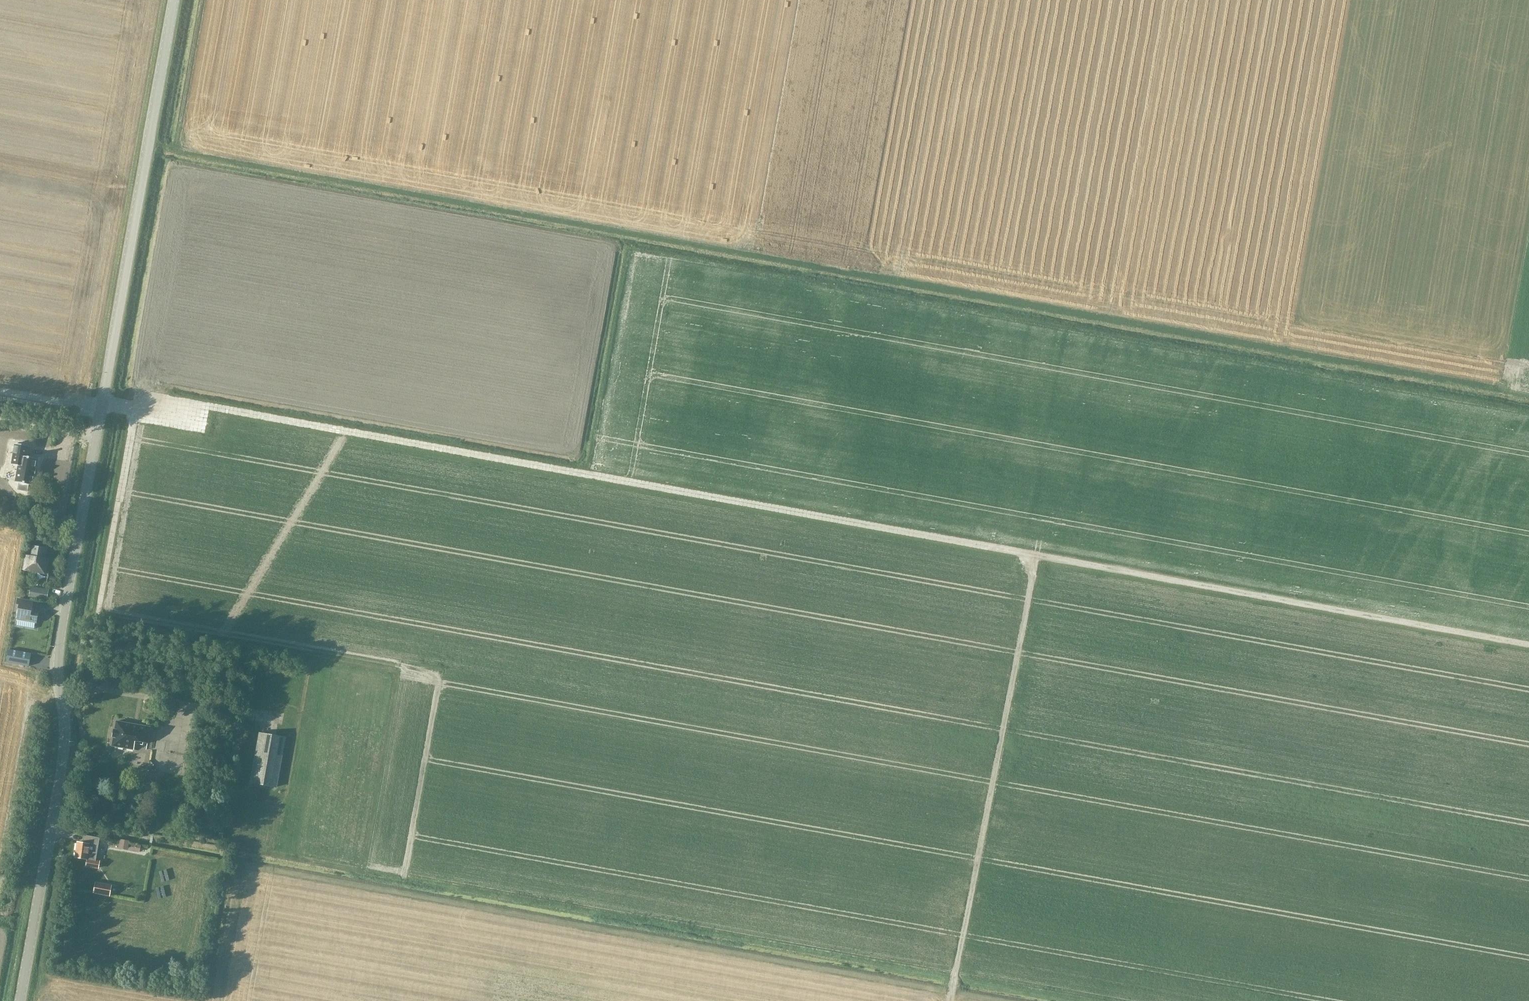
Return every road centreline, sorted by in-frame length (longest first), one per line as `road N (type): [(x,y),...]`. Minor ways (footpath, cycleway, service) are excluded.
road 1 (tertiary): [(18,1000),(65,751),(59,642),(173,0)]

